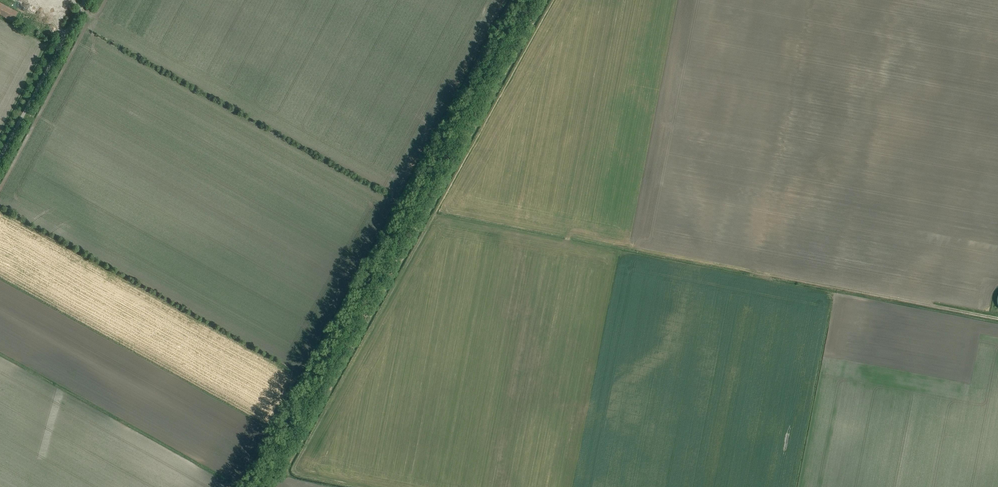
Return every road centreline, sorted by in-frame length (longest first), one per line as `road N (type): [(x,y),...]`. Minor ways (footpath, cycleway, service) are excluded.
road 1 (unclassified): [(0,158),(81,7)]

